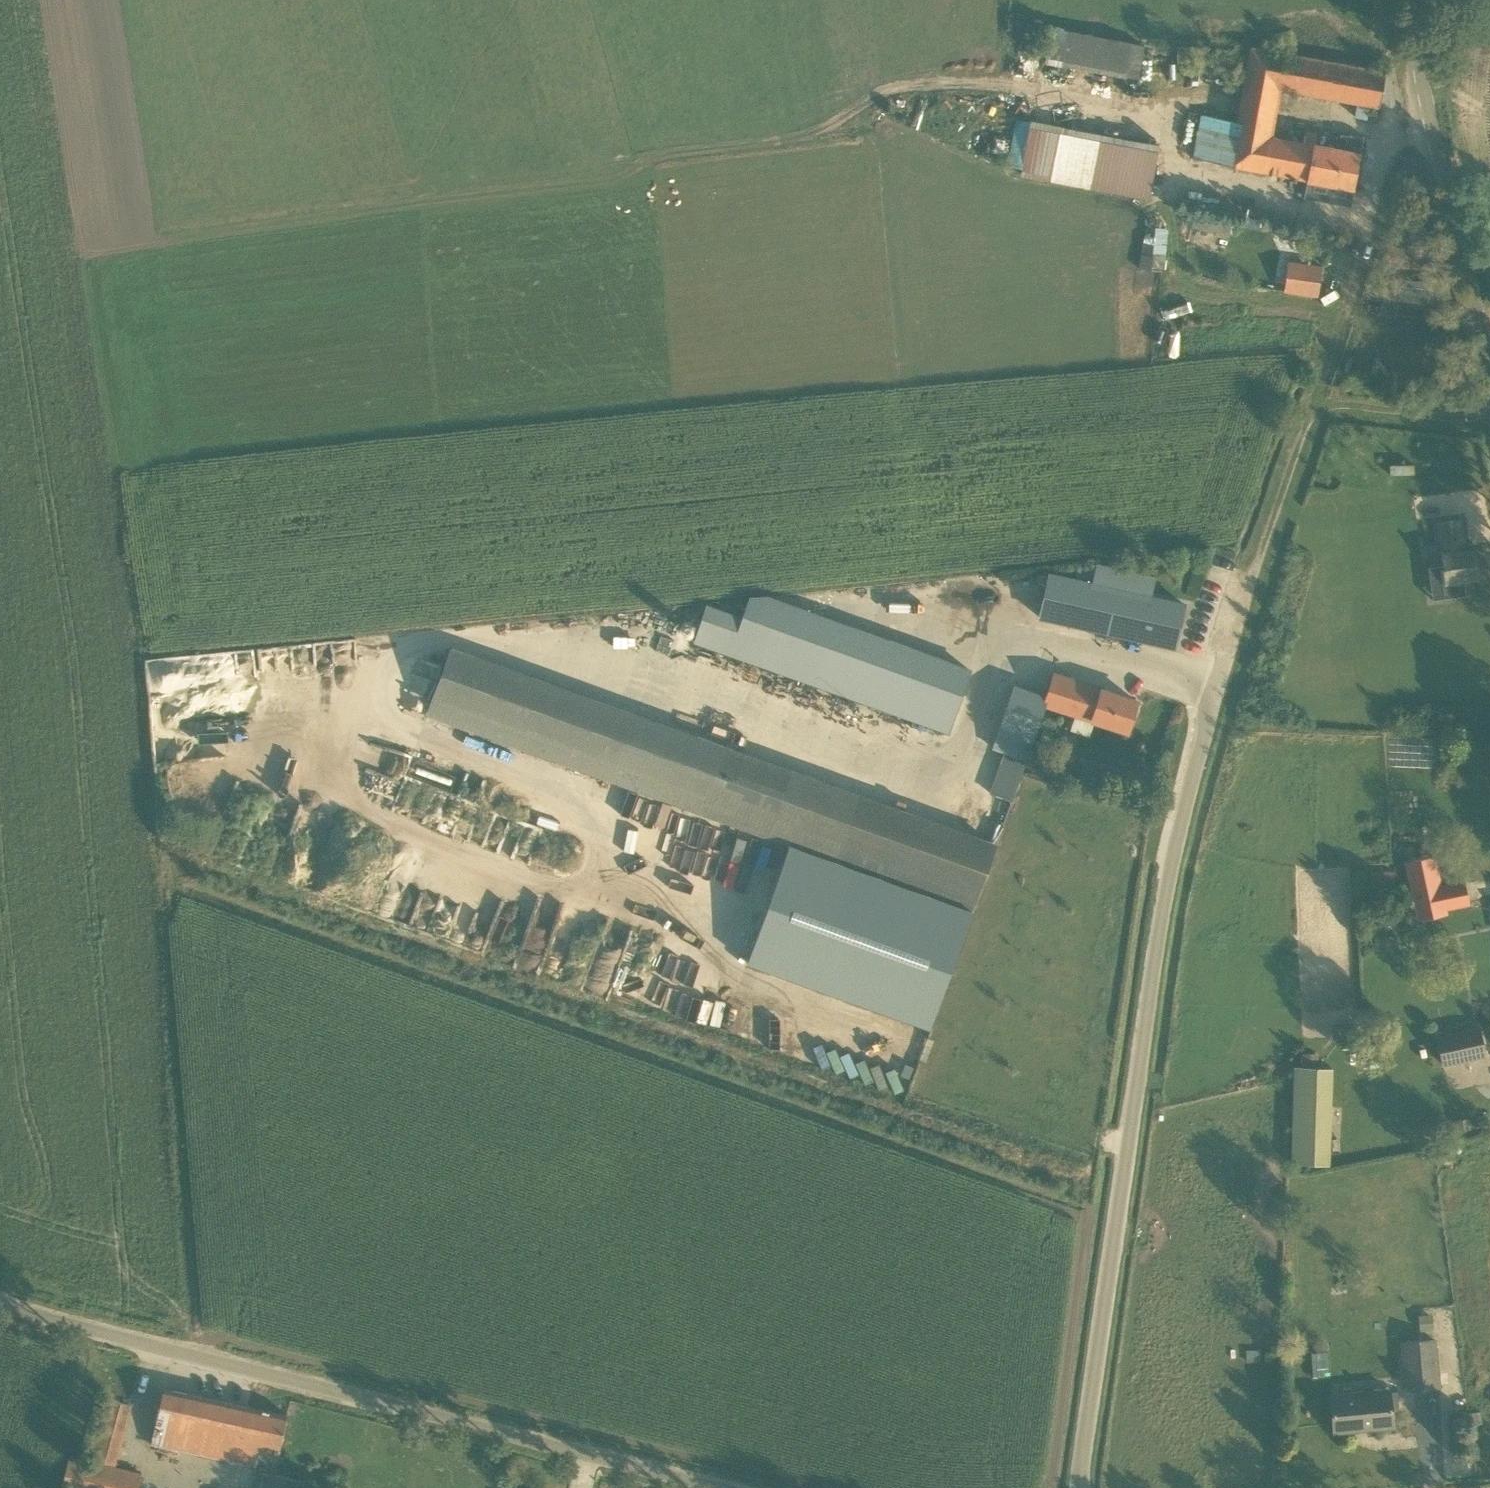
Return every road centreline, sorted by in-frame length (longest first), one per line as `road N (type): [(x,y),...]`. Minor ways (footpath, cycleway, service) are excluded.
road 1 (unclassified): [(1077,1487),(1155,957),(1227,654)]
road 2 (unclassified): [(733,1487),(456,1412),(90,1329),(0,1300)]
road 3 (unclassified): [(1489,377),(1406,0)]
road 4 (track): [(1227,654),(1309,415)]

